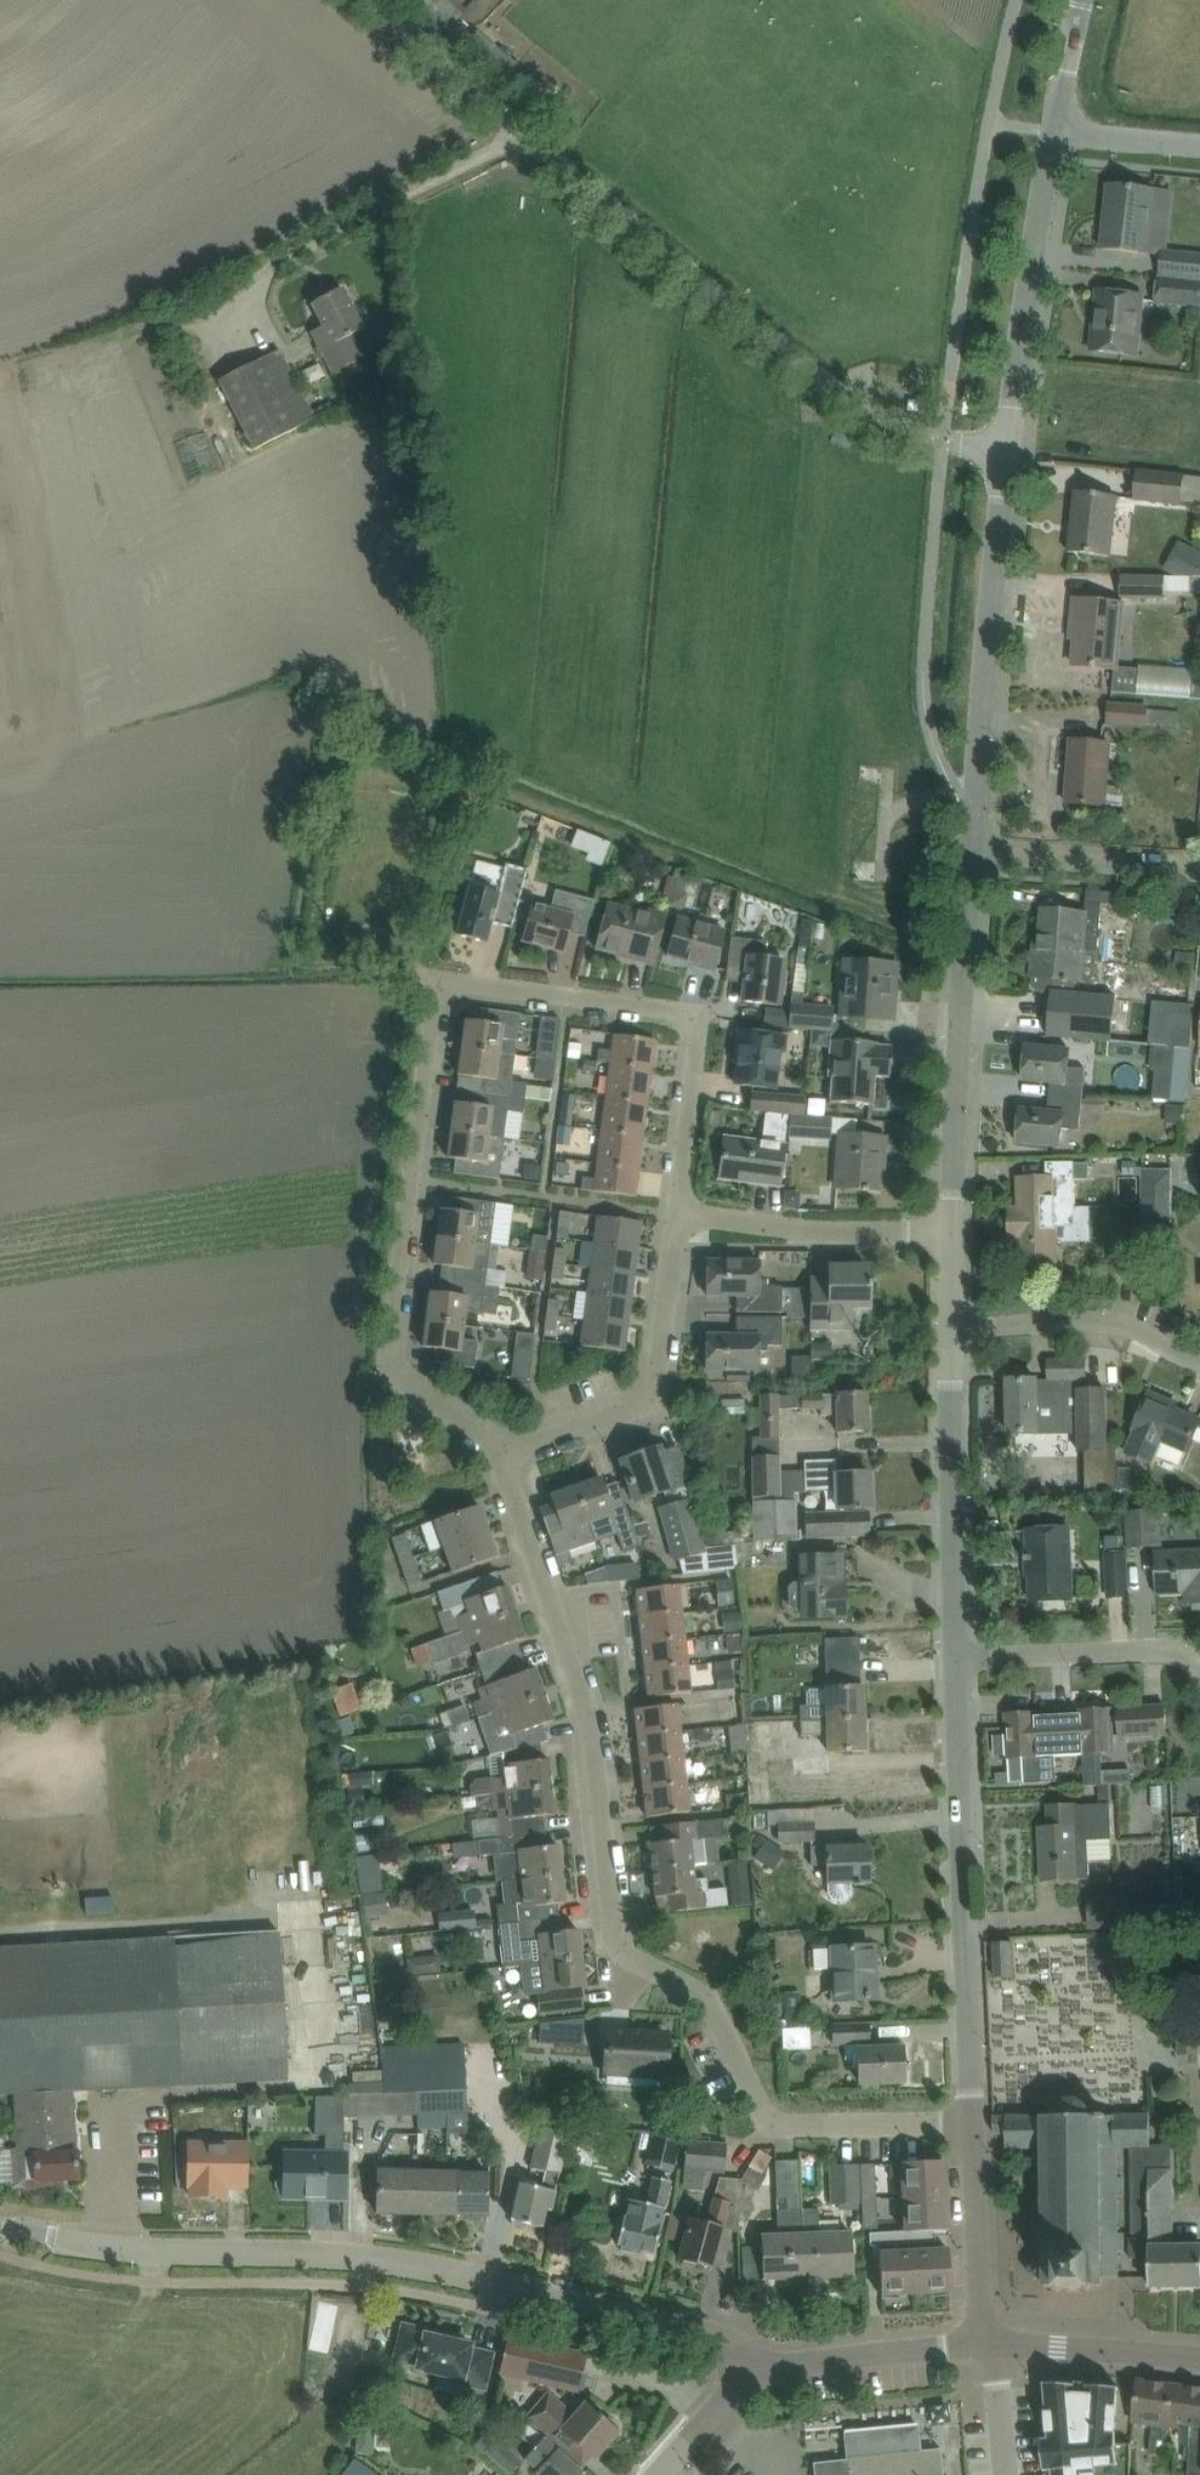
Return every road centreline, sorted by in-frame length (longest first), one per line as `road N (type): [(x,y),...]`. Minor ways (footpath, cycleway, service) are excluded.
road 1 (residential): [(680,1216),(700,1016),(439,984),(394,1370),(502,1451)]
road 2 (residential): [(972,2126),(772,2125),(708,1998),(615,1947),(588,1709),(502,1451)]
road 3 (unclassified): [(1013,454),(945,442),(825,377),(376,0)]
road 4 (tertiary): [(755,2374),(722,2342),(390,2262),(167,2252),(0,2225)]
road 5 (residential): [(972,2126),(958,1658)]
road 6 (residential): [(973,855),(1013,454)]
road 7 (residential): [(953,1235),(973,855)]
road 8 (residential): [(502,1451),(647,1405),(659,1394),(680,1216)]
road 9 (residential): [(1013,454),(1057,129)]
road 10 (residential): [(958,1658),(952,1331)]
road 11 (residential): [(680,1216),(829,1233),(953,1235)]
road 12 (residential): [(1199,1356),(1134,1334),(952,1331)]
road 13 (residential): [(958,1658),(1168,1652),(1199,1665)]
road 14 (tertiary): [(755,2374),(798,2362),(988,2345)]
road 15 (residential): [(1199,876),(973,855)]
road 16 (residential): [(988,2345),(972,2126)]
road 17 (tertiary): [(988,2345),(1199,2362)]
road 18 (residential): [(1199,146),(1057,129)]
road 19 (tertiary): [(663,2474),(755,2374)]
road 20 (unclassified): [(1057,129),(1083,0)]
road 21 (residential): [(1004,2474),(988,2345)]

